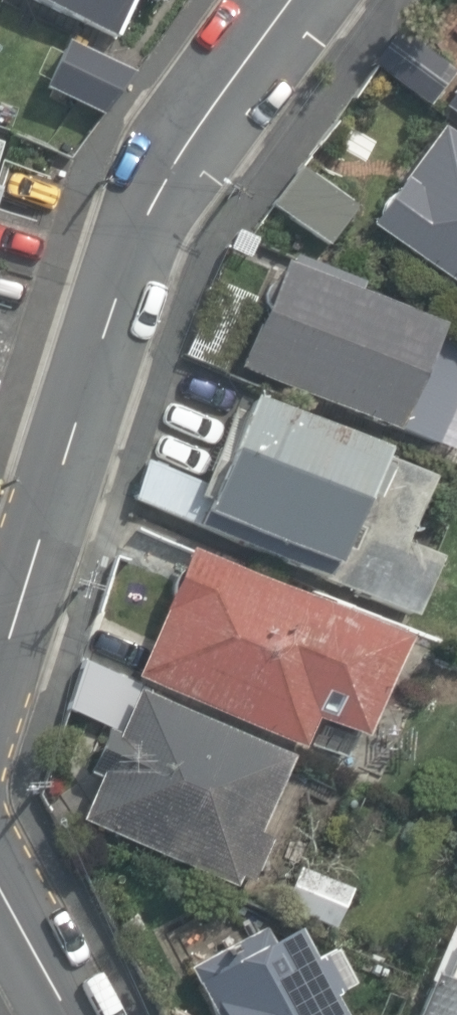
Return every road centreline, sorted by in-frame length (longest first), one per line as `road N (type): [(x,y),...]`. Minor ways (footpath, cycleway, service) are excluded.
road 1 (residential): [(293,0),(176,156),(140,224),(0,652)]
road 2 (residential): [(0,887),(69,1014)]

